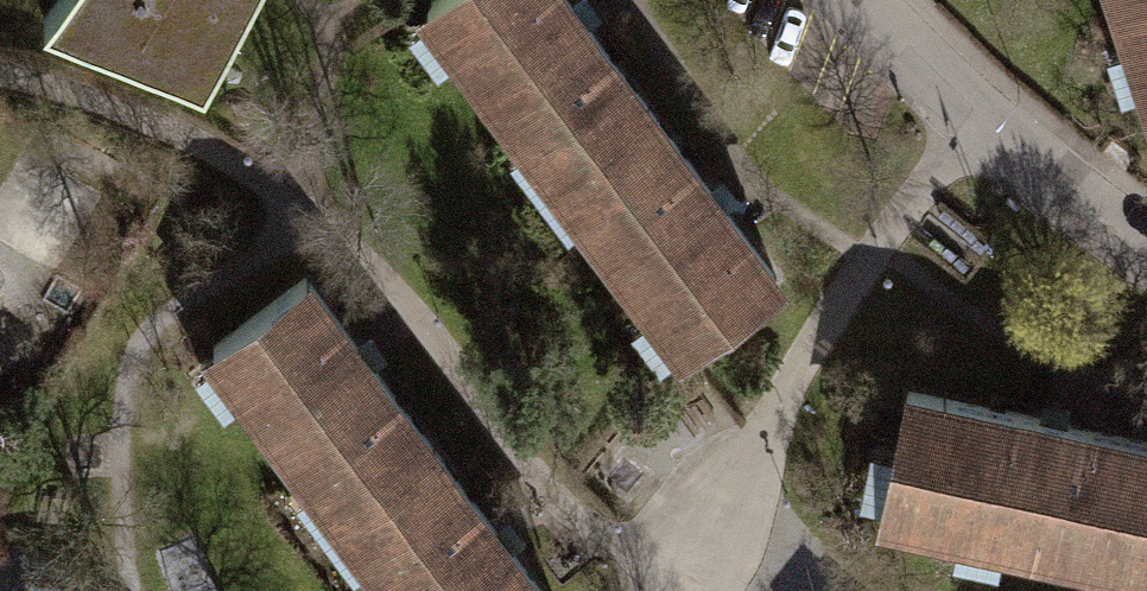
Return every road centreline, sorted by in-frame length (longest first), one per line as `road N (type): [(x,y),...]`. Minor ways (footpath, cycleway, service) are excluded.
road 1 (residential): [(841,0),(973,124),(1146,259)]

